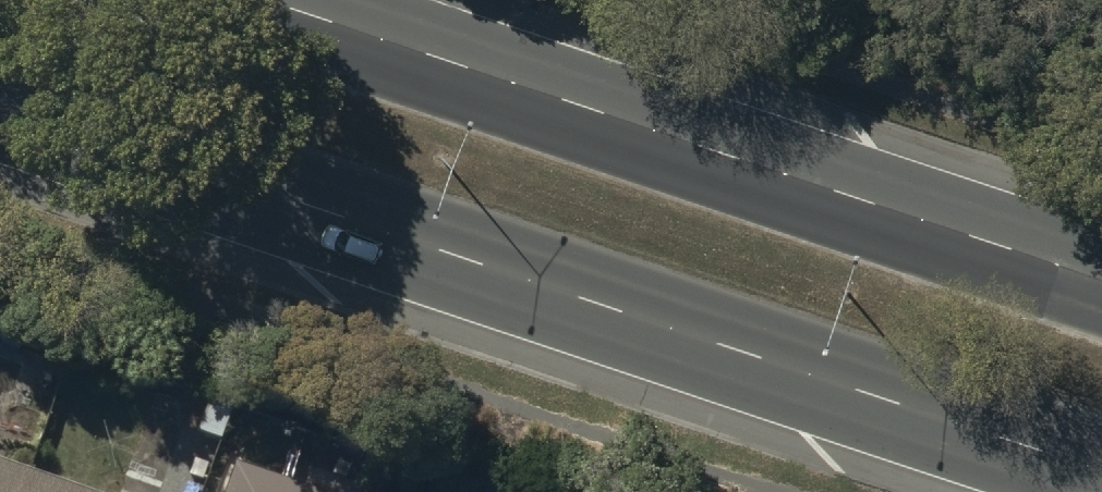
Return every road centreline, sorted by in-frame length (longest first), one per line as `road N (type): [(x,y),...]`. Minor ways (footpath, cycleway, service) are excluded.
road 1 (trunk): [(1101,472),(0,101)]
road 2 (trunk): [(265,0),(1101,279)]

